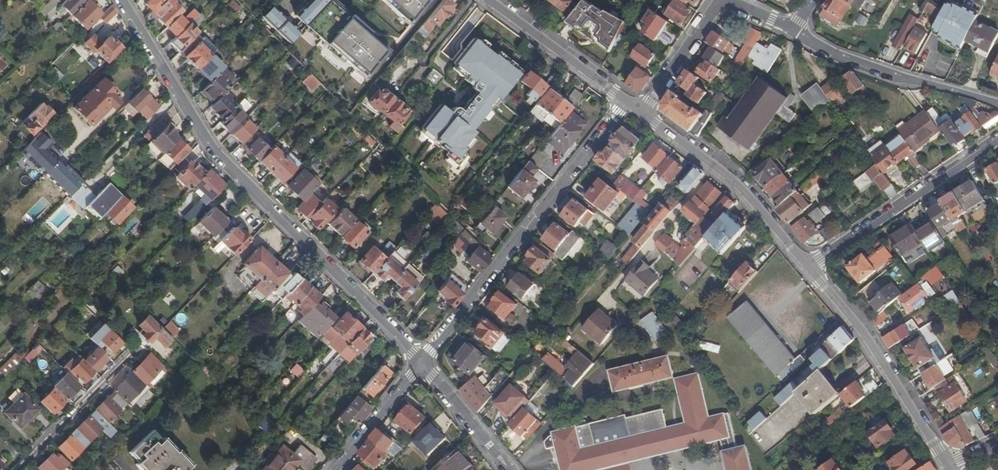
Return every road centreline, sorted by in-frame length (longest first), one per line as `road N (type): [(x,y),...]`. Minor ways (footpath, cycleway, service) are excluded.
road 1 (residential): [(422,362),(213,153),(119,0)]
road 2 (residential): [(627,102),(422,362)]
road 3 (secondary): [(947,466),(862,330),(809,268)]
road 4 (secondary): [(809,268),(740,186),(641,112)]
road 5 (residential): [(997,140),(809,268)]
road 6 (residential): [(997,106),(829,55),(791,31)]
road 7 (residential): [(14,469),(137,347)]
road 8 (secondary): [(627,102),(488,0)]
road 9 (residential): [(334,469),(422,362)]
road 10 (residential): [(422,362),(510,469)]
road 11 (residential): [(641,112),(717,3)]

